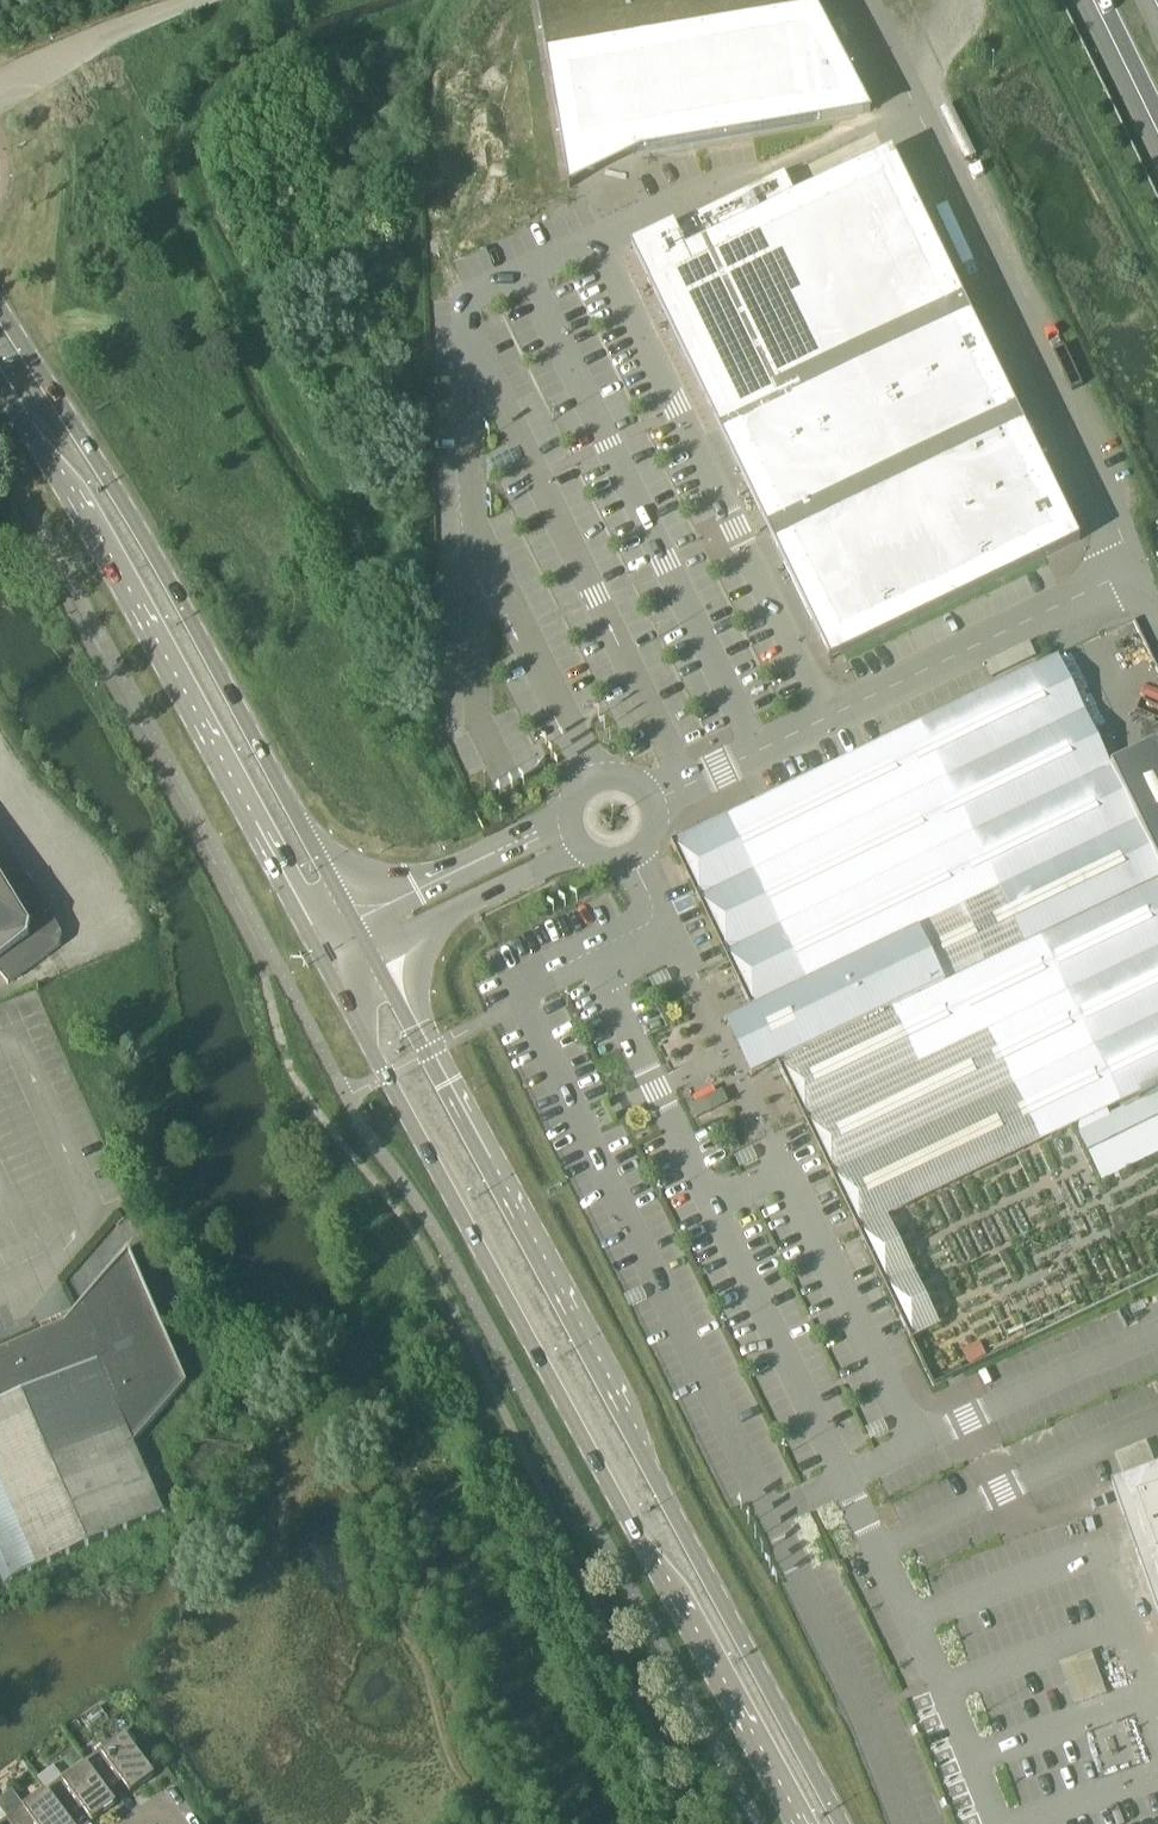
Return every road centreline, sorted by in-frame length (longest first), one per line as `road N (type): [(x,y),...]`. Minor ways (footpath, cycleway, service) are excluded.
road 1 (secondary): [(843,1823),(370,952)]
road 2 (secondary): [(322,956),(794,1823)]
road 3 (secondary): [(351,920),(156,561),(0,309)]
road 4 (secondary): [(0,383),(123,587),(322,956)]
road 5 (unclassified): [(653,802),(1125,574)]
road 6 (unclassified): [(914,122),(1125,574)]
road 7 (unclassified): [(571,812),(351,920)]
road 8 (unclassified): [(370,952),(581,849)]
road 9 (residential): [(202,0),(126,27),(0,96)]
road 10 (motorway): [(1097,0),(1157,126)]
road 11 (unclassified): [(855,0),(914,122)]
road 12 (unclassified): [(914,122),(954,0)]
road 13 (unclassified): [(581,849),(605,863),(633,859),(652,841),(653,802)]

